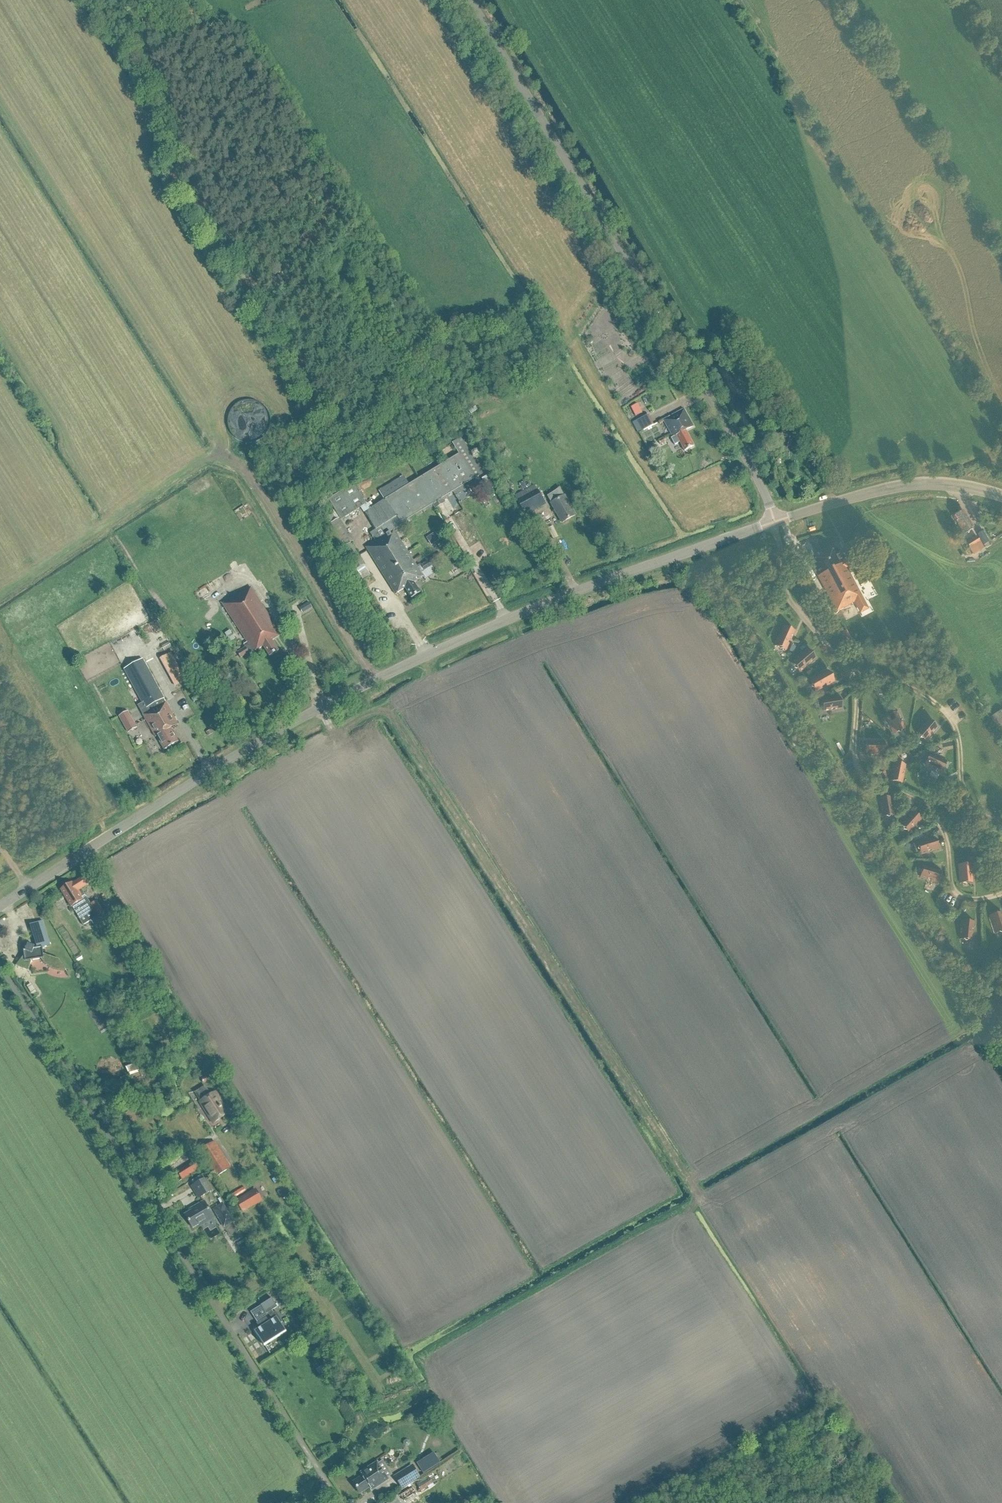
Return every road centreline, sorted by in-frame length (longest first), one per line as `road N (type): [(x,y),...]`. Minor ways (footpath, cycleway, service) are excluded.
road 1 (tertiary): [(0,906),(355,690),(527,611),(774,522)]
road 2 (unclassified): [(339,1502),(0,965)]
road 3 (tertiary): [(774,522),(751,468),(469,0)]
road 4 (track): [(1001,894),(959,895),(934,814),(863,774),(854,748),(857,694)]
road 5 (tertiary): [(1001,495),(907,485),(774,522)]
road 6 (track): [(874,676),(912,689),(948,715),(967,798),(1001,825)]

